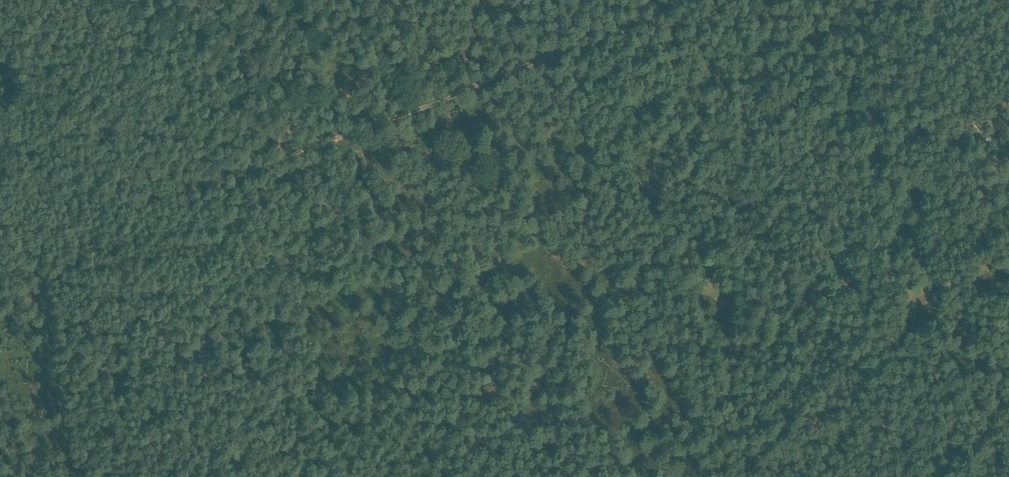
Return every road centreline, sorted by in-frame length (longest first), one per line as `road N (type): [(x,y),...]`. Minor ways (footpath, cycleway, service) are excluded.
road 1 (track): [(712,0),(0,272)]

